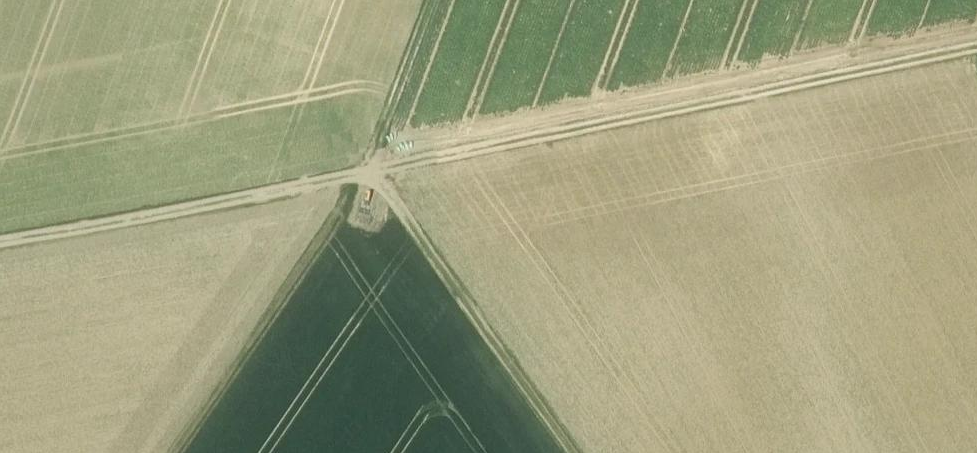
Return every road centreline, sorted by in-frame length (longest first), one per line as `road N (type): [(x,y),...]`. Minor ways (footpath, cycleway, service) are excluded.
road 1 (track): [(976,52),(0,243)]
road 2 (track): [(571,452),(372,173),(436,0)]
road 3 (track): [(364,174),(179,452)]

